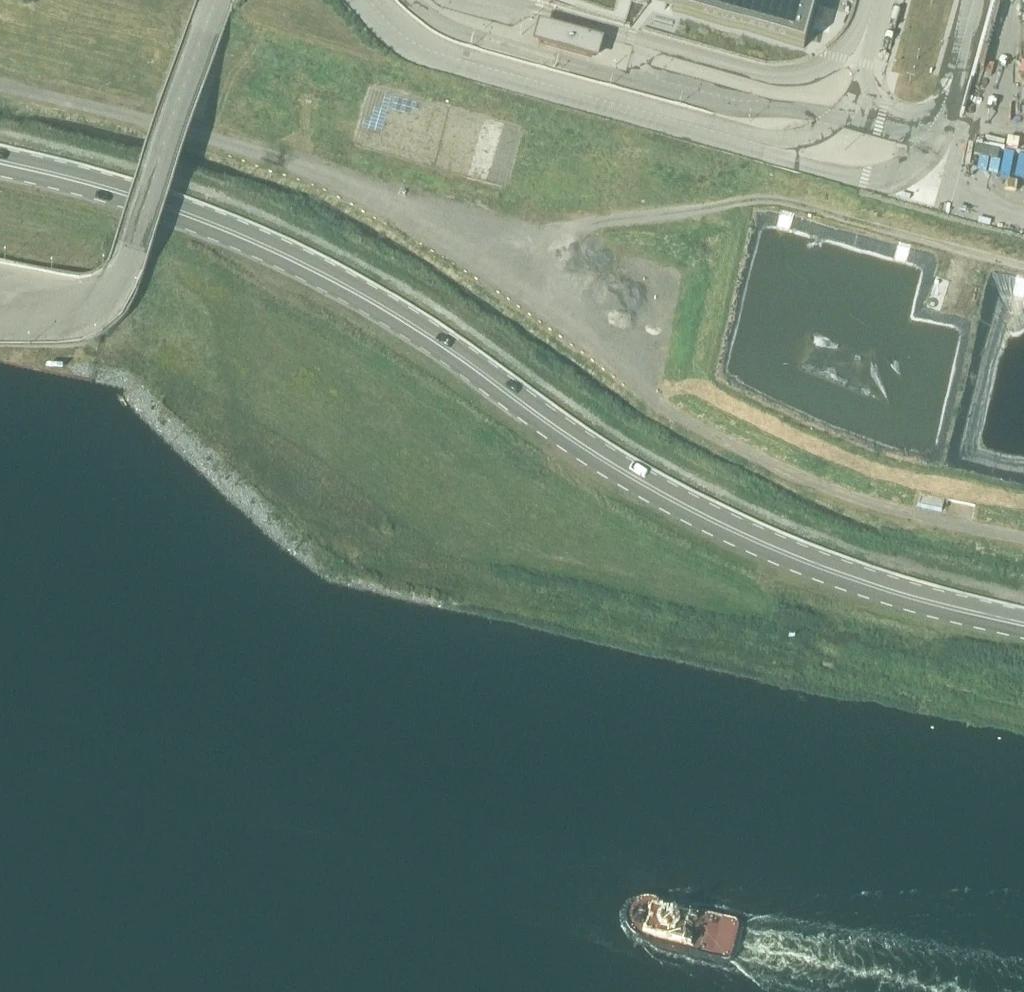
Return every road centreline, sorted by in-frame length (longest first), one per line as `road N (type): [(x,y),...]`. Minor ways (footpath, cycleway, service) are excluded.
road 1 (primary): [(1023,626),(803,564),(618,471),(457,357),(303,269),(194,218),(0,164)]

